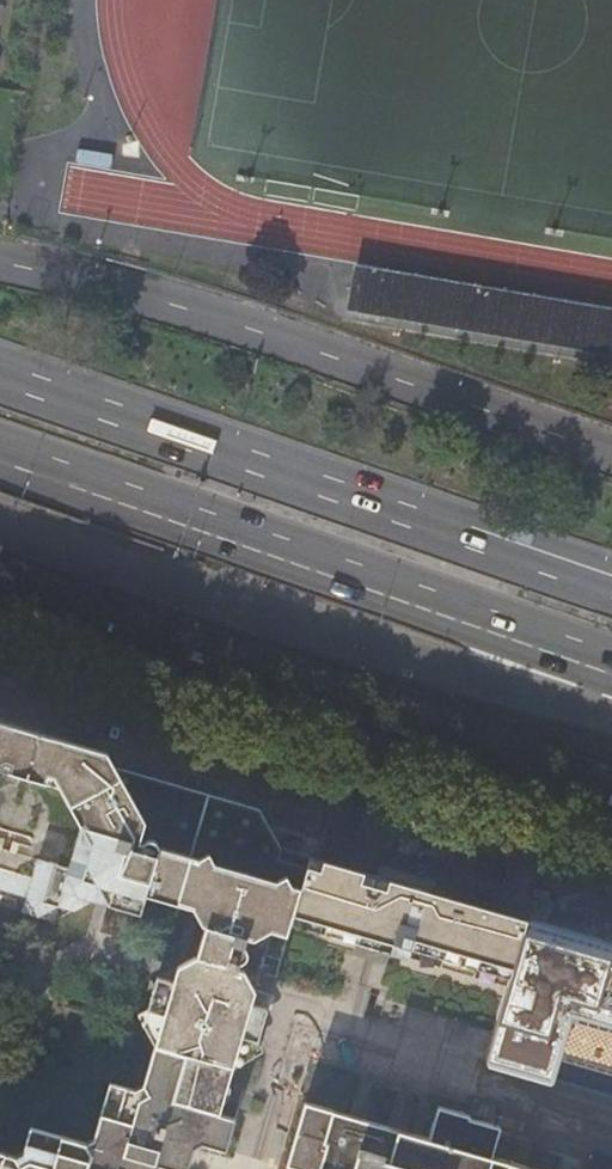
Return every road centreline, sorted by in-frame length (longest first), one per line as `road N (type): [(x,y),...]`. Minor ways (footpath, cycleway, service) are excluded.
road 1 (tertiary): [(0,602),(611,821)]
road 2 (trunk): [(611,581),(0,373)]
road 3 (trunk): [(611,451),(292,339),(0,261)]
road 4 (trunk): [(0,451),(600,665)]
road 5 (trunk): [(0,527),(297,627),(600,665)]

